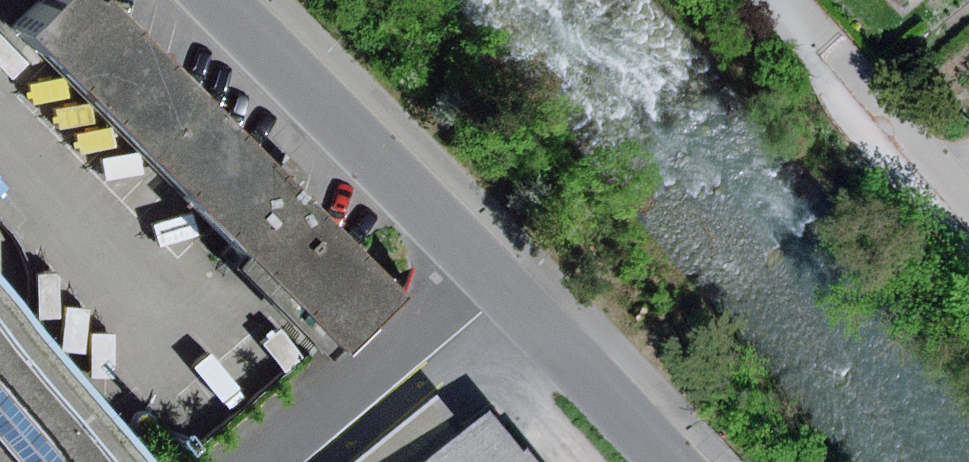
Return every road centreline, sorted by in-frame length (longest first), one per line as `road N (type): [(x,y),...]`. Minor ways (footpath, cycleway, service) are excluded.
road 1 (residential): [(224,0),(496,273),(659,461)]
road 2 (residential): [(775,0),(968,227)]

